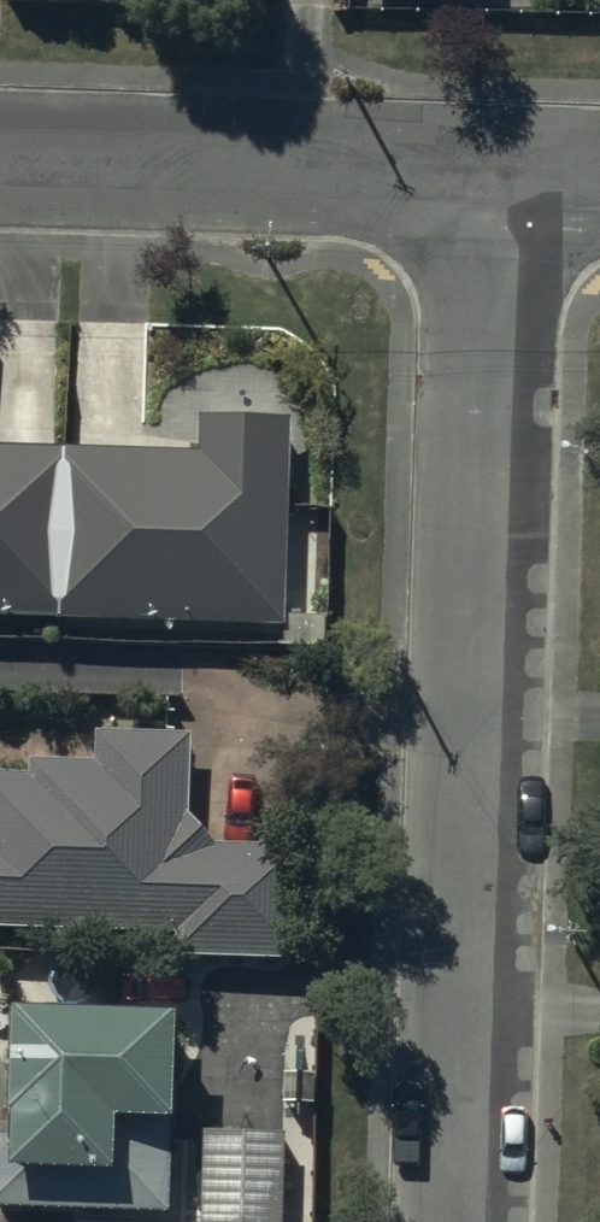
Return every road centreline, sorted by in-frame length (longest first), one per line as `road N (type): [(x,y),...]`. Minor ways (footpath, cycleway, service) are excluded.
road 1 (unclassified): [(502,174),(468,1221)]
road 2 (unclassified): [(0,160),(502,174)]

